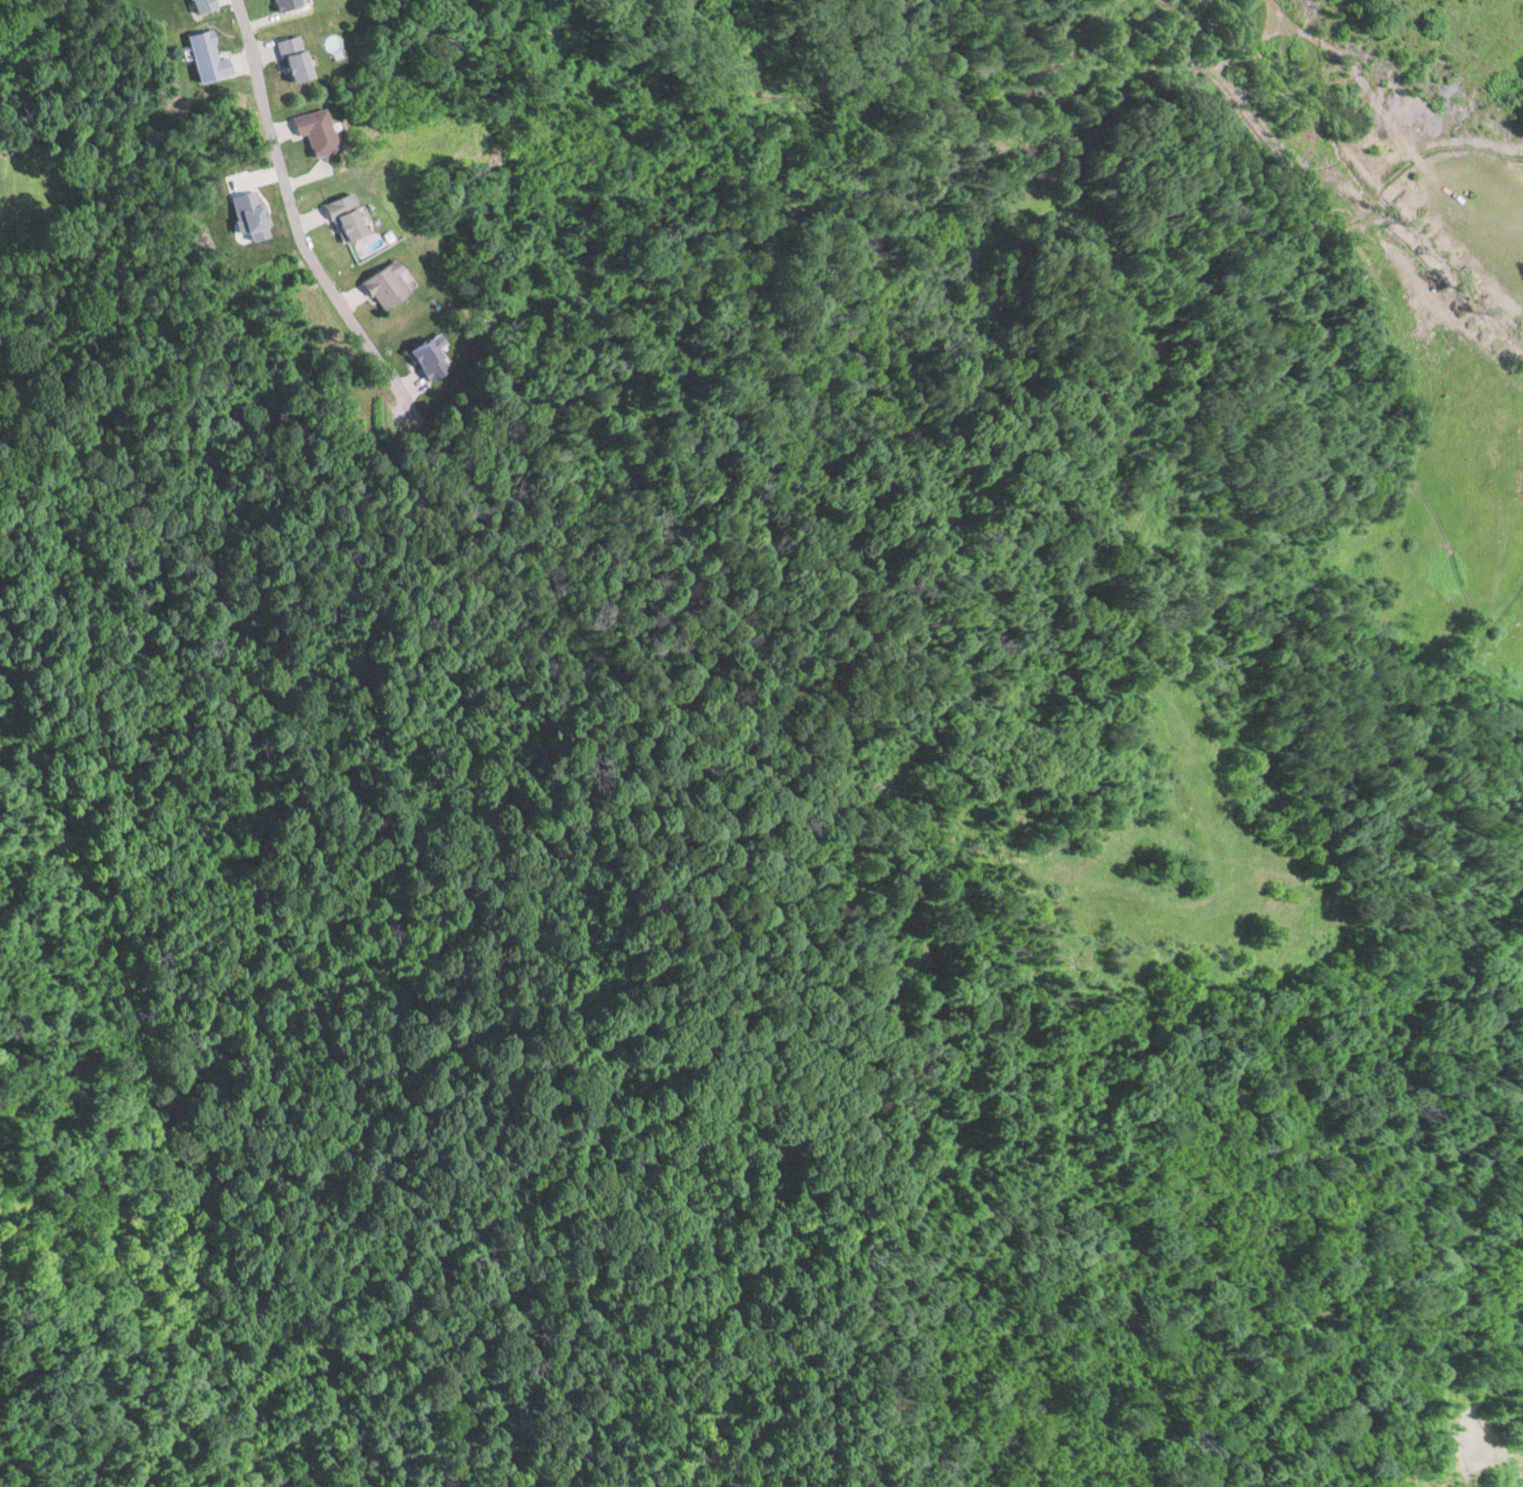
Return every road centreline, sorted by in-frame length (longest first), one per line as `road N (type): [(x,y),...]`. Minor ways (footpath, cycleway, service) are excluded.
road 1 (residential): [(236,0),(292,225),(405,407)]

